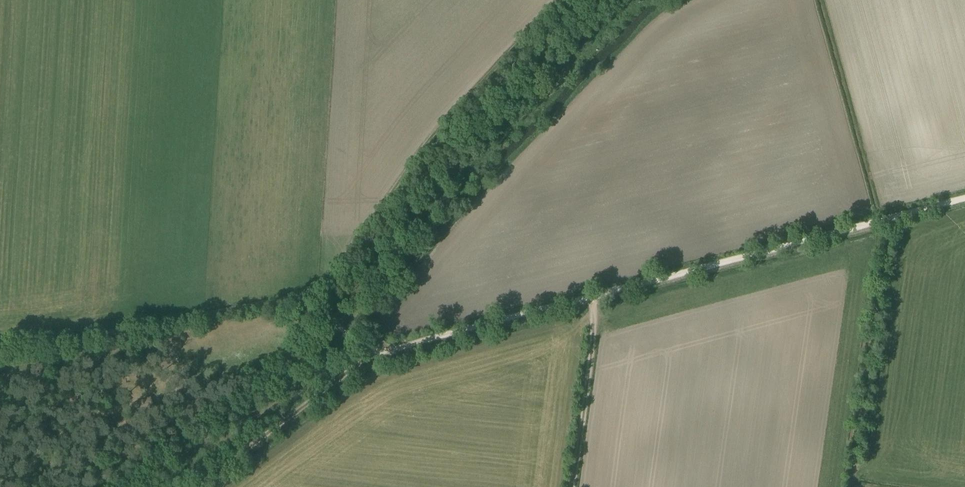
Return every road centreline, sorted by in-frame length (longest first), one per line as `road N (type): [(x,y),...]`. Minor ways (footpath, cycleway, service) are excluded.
road 1 (track): [(964,200),(382,354),(366,350)]
road 2 (track): [(566,0),(427,147),(313,302)]
road 3 (track): [(313,302),(305,294),(0,351)]
road 4 (track): [(888,220),(853,474)]
road 5 (track): [(198,486),(362,364),(366,350)]
road 6 (track): [(573,486),(595,298)]
road 7 (track): [(334,324),(215,426)]

